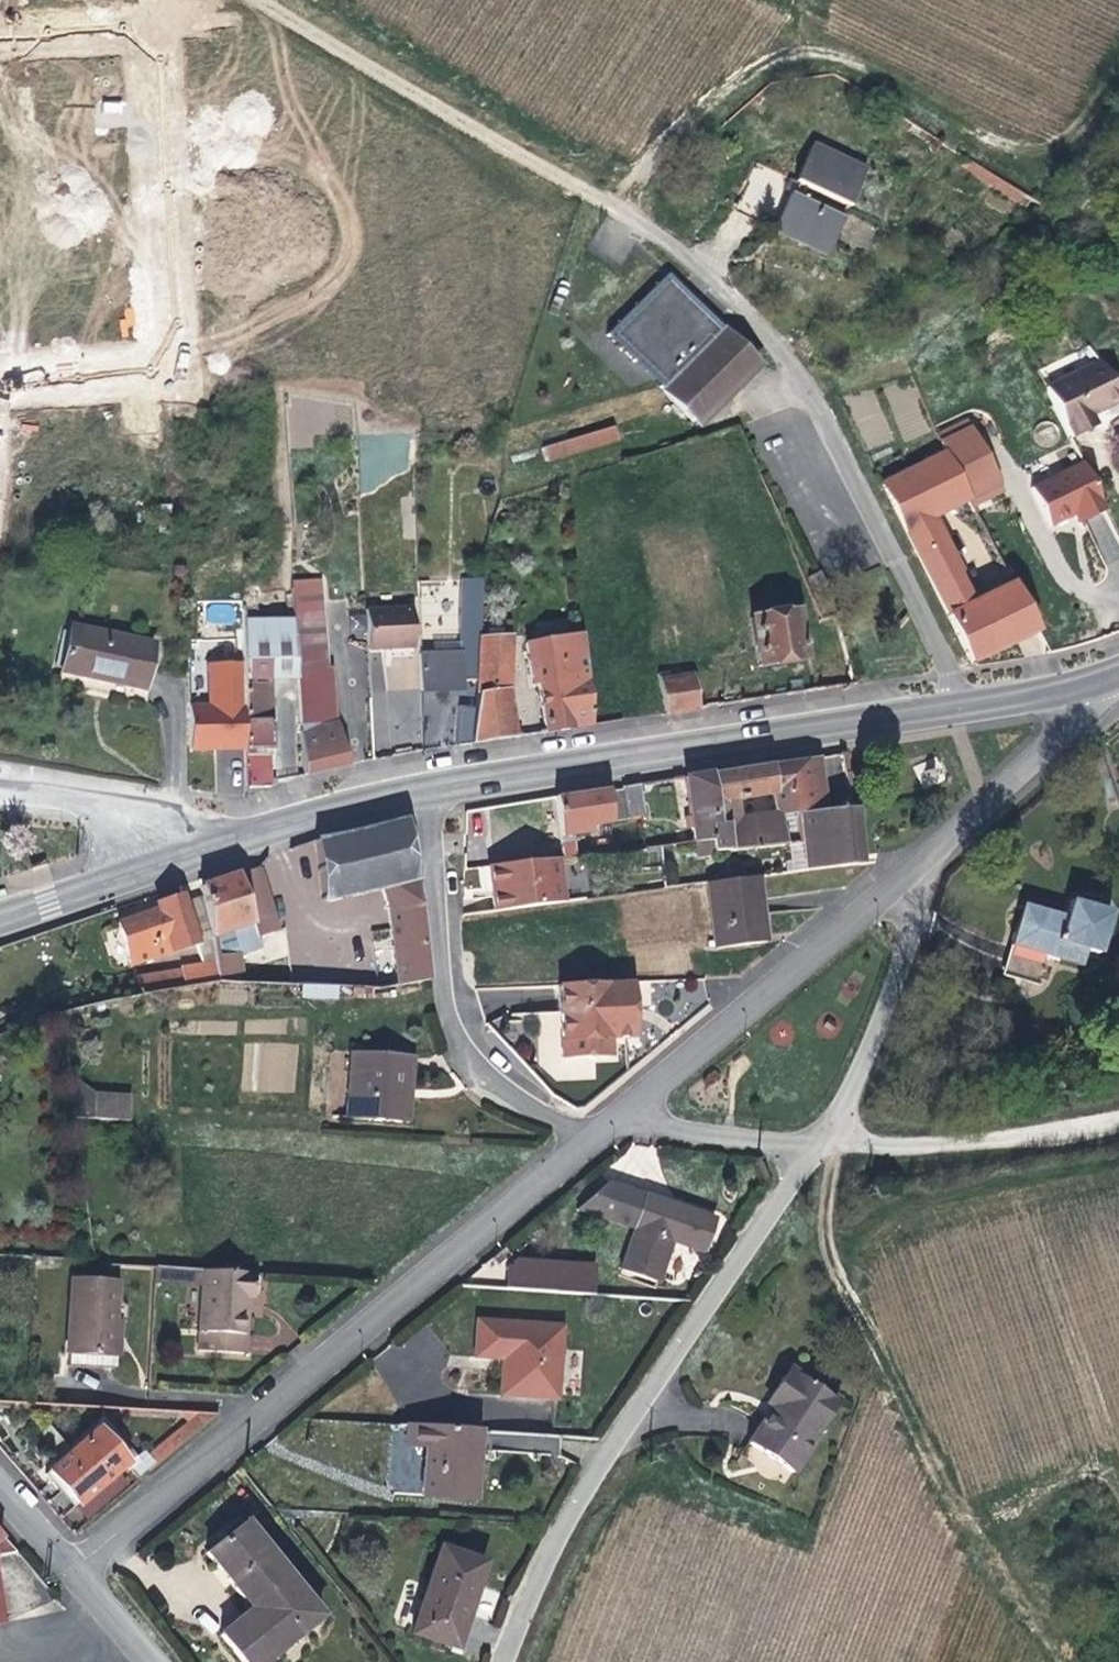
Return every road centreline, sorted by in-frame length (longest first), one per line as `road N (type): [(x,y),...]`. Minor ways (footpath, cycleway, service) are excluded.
road 1 (unclassified): [(955,698),(789,355),(704,268),(604,201),(251,0)]
road 2 (residential): [(68,1580),(600,1128)]
road 3 (track): [(1118,33),(1048,131),(1022,139),(962,128),(841,57),(793,44),(729,65),(604,201)]
road 4 (residential): [(0,391),(28,379),(148,368),(168,327),(157,56),(145,32),(134,26),(1,36)]
road 5 (residential): [(518,1661),(545,1577),(738,1292),(825,1148)]
road 6 (primary): [(421,785),(955,698)]
road 7 (residential): [(421,785),(446,1007),(459,1049),(526,1106),(600,1128)]
road 8 (residential): [(600,1128),(929,852)]
road 9 (residential): [(825,1148),(901,981),(929,852)]
road 10 (primary): [(160,862),(421,785)]
road 11 (residential): [(929,852),(1118,683)]
road 12 (residential): [(825,1148),(1068,1125)]
road 13 (residential): [(600,1128),(825,1148)]
road 14 (tertiary): [(160,862),(138,829),(103,810),(0,790)]
road 15 (primary): [(0,919),(160,862)]
road 16 (track): [(850,1308),(825,1240),(833,1180),(825,1148)]
road 17 (primary): [(955,698),(1118,671)]

